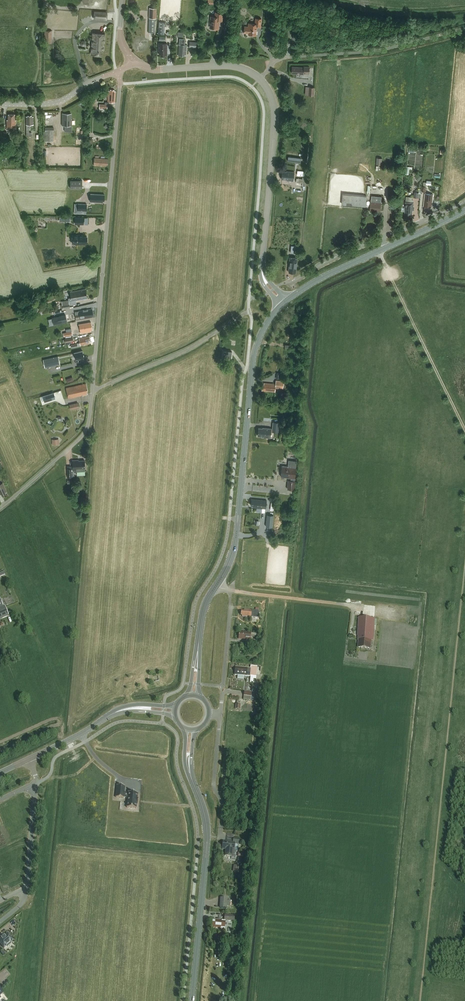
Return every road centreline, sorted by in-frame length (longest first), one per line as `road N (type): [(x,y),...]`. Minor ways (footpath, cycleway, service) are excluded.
road 1 (unclassified): [(0,508),(89,424),(117,72)]
road 2 (residential): [(262,261),(275,118),(267,88),(235,67),(156,70),(134,62)]
road 3 (secondary): [(216,587),(236,536),(255,350),(282,305)]
road 4 (secondary): [(193,1000),(208,827),(194,785)]
road 5 (track): [(378,251),(464,429)]
road 6 (secondary): [(289,299),(464,210)]
road 7 (residential): [(449,211),(289,283)]
road 8 (residential): [(221,716),(231,607),(230,590),(216,587)]
road 9 (unclassified): [(0,104),(60,101),(117,72)]
road 10 (residential): [(220,838),(214,783),(221,716)]

